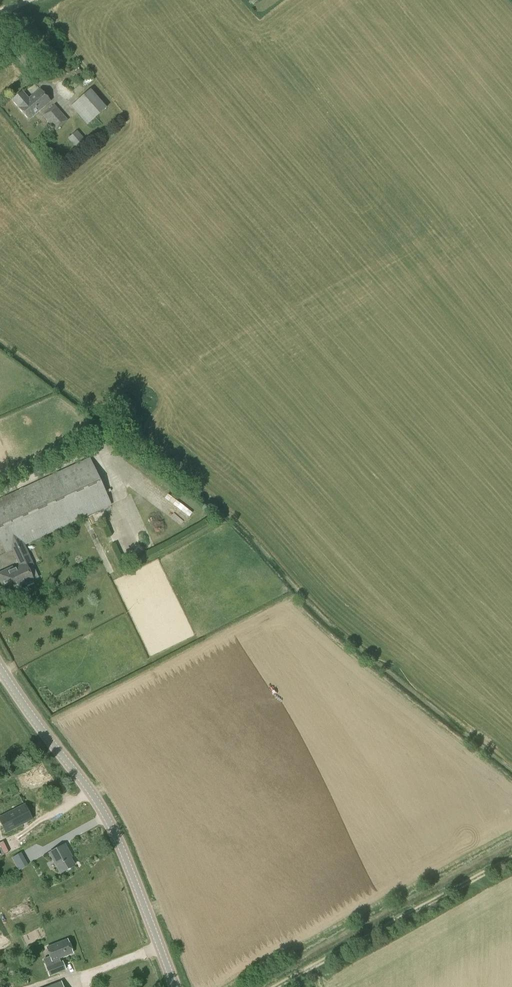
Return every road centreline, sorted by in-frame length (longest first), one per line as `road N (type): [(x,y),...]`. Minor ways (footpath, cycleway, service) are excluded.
road 1 (tertiary): [(173,986),(109,823),(0,669)]

